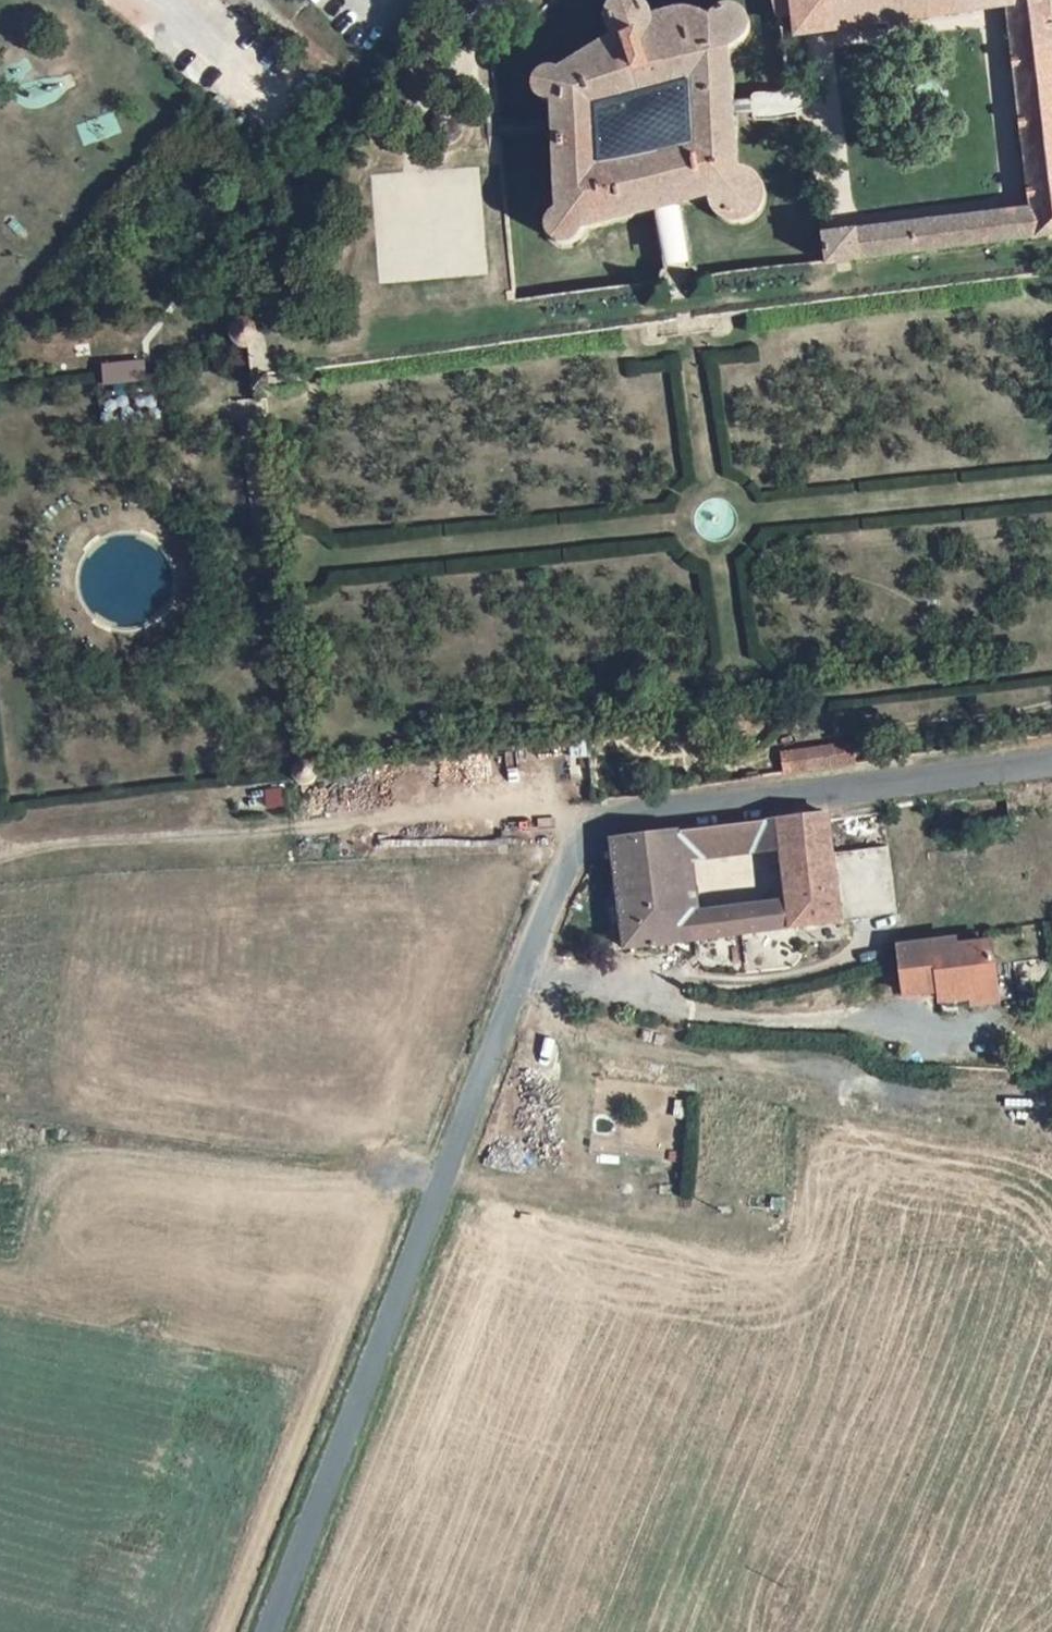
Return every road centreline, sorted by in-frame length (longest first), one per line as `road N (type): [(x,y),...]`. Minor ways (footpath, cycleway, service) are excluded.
road 1 (tertiary): [(269,1631),(555,885),(590,832),(628,815),(1051,761)]
road 2 (track): [(590,832),(529,801),(268,829),(39,842),(0,854)]

